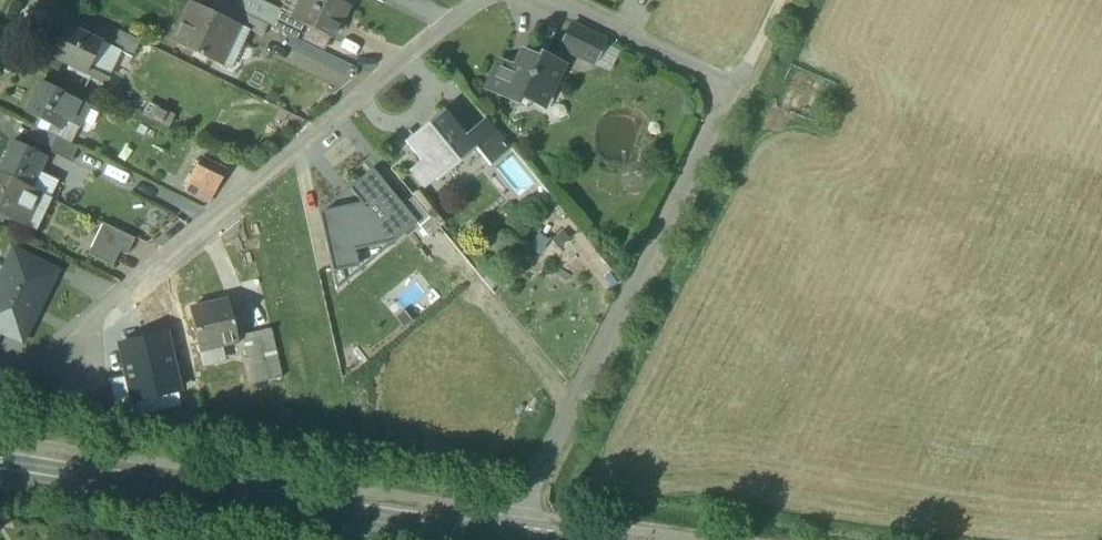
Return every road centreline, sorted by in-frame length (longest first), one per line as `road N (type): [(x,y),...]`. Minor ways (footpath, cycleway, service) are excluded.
road 1 (residential): [(518,539),(525,505),(734,87),(545,0)]
road 2 (residential): [(486,0),(71,341),(58,372)]
road 3 (tertiary): [(494,539),(0,469)]

